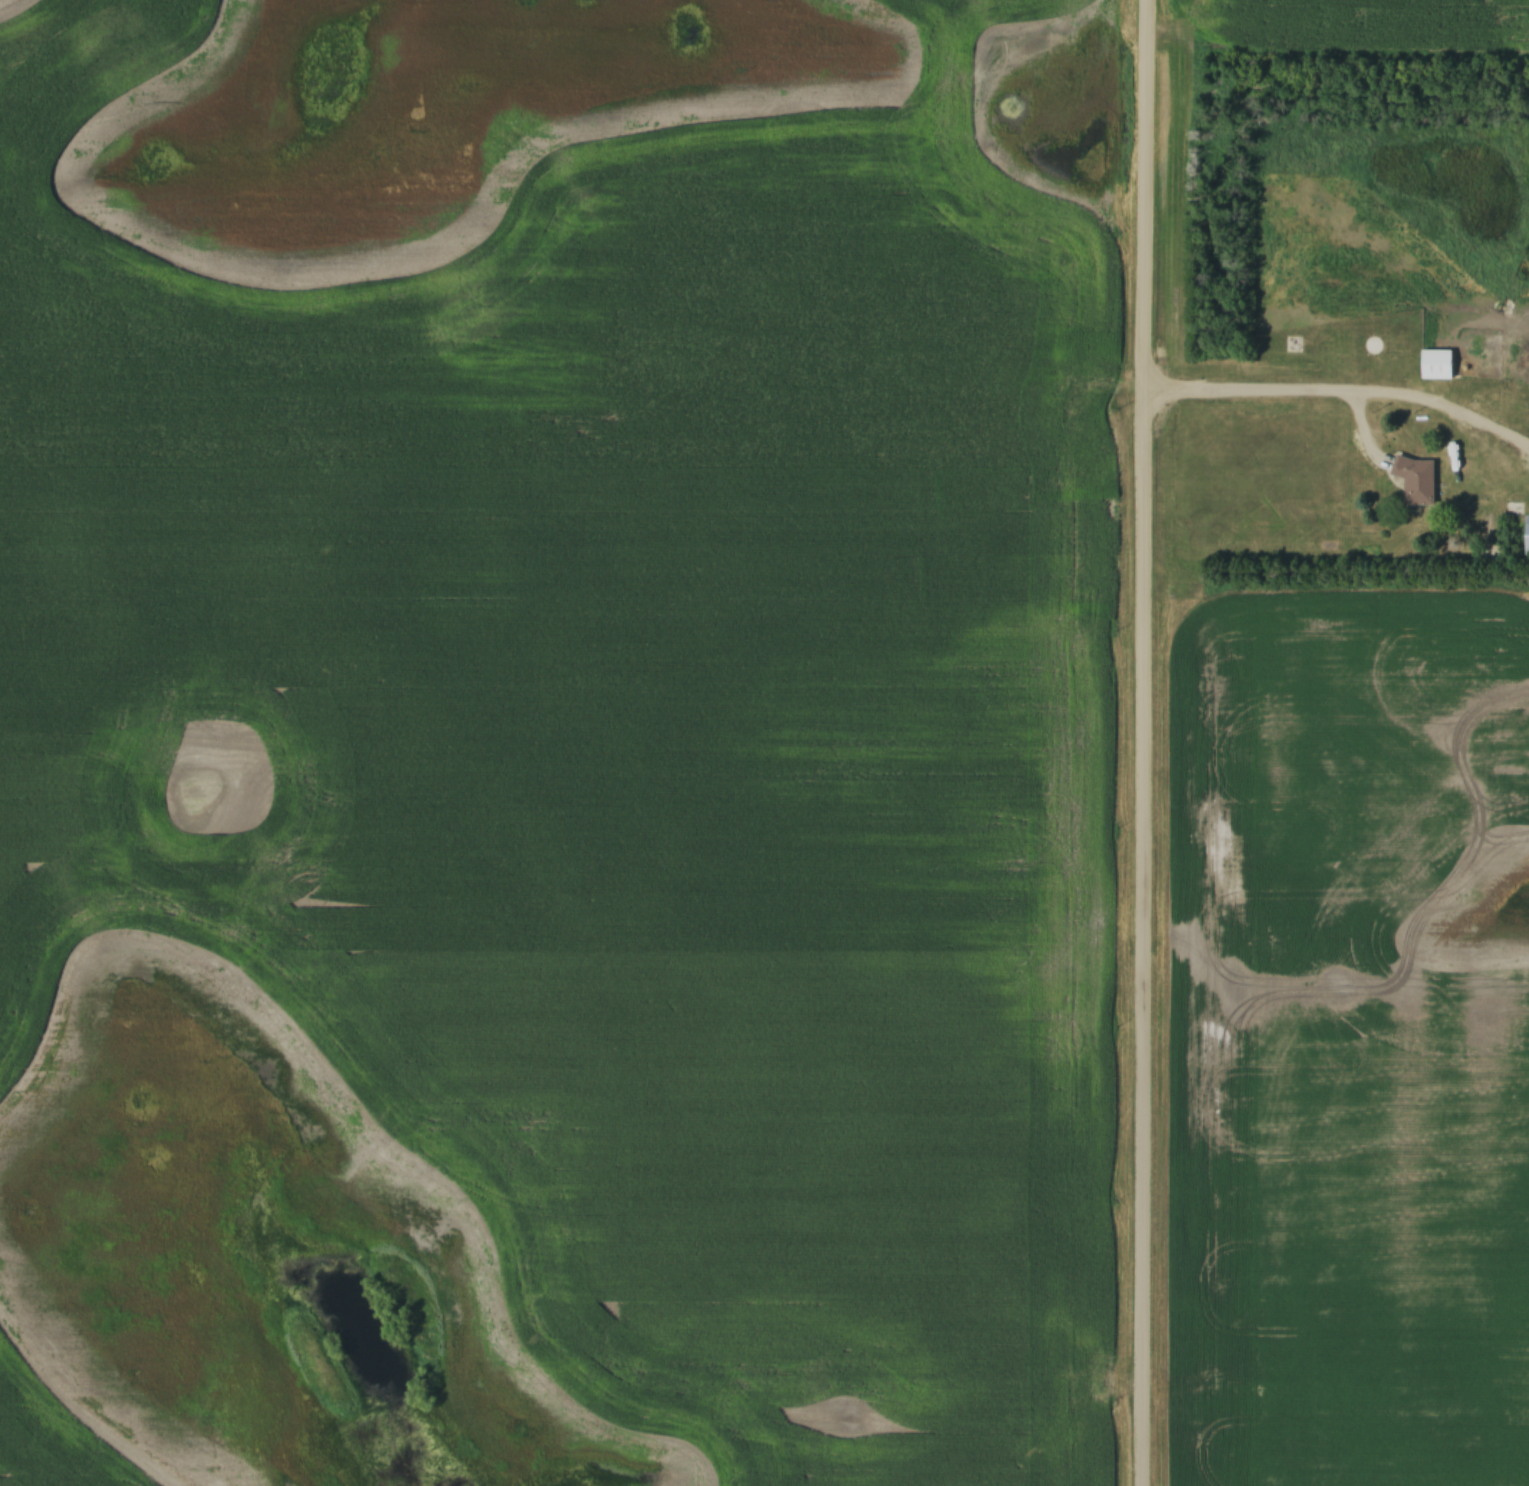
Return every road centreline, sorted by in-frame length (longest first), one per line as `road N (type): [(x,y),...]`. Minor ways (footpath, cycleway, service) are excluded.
road 1 (residential): [(1143,1485),(1149,0)]

